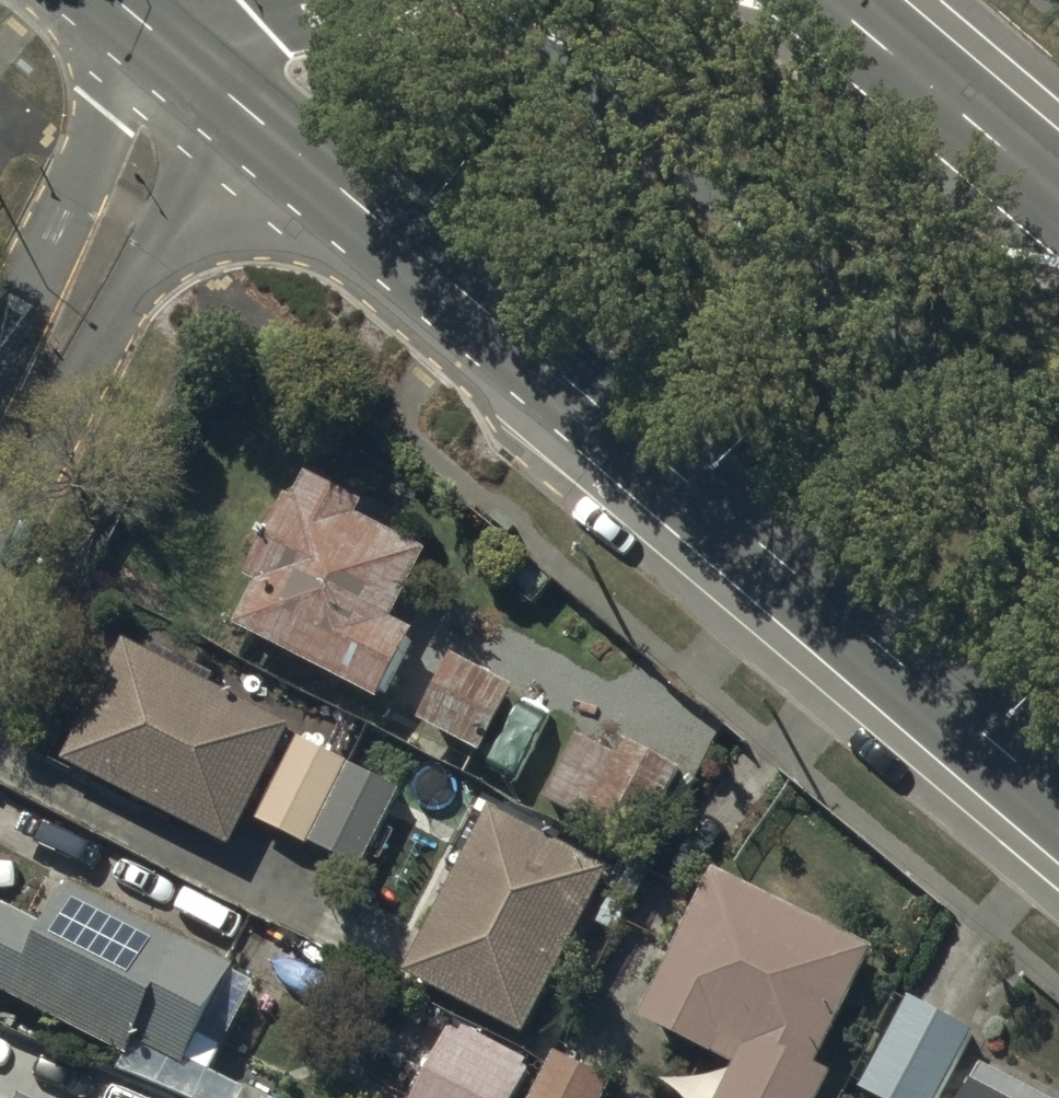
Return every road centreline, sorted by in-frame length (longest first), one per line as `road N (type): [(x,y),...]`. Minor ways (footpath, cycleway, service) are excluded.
road 1 (secondary): [(1058,813),(510,364),(173,62)]
road 2 (residential): [(0,430),(173,62)]
road 3 (secondary): [(828,0),(1058,195)]
road 4 (secondary): [(353,0),(298,19),(219,28),(132,0)]

